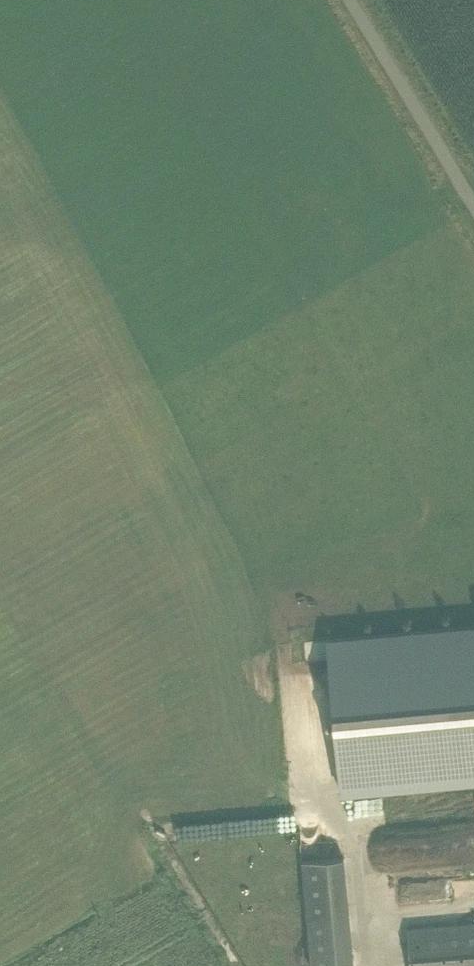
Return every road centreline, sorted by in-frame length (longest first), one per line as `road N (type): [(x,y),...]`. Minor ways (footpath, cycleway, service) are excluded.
road 1 (unclassified): [(473,201),(352,0)]

